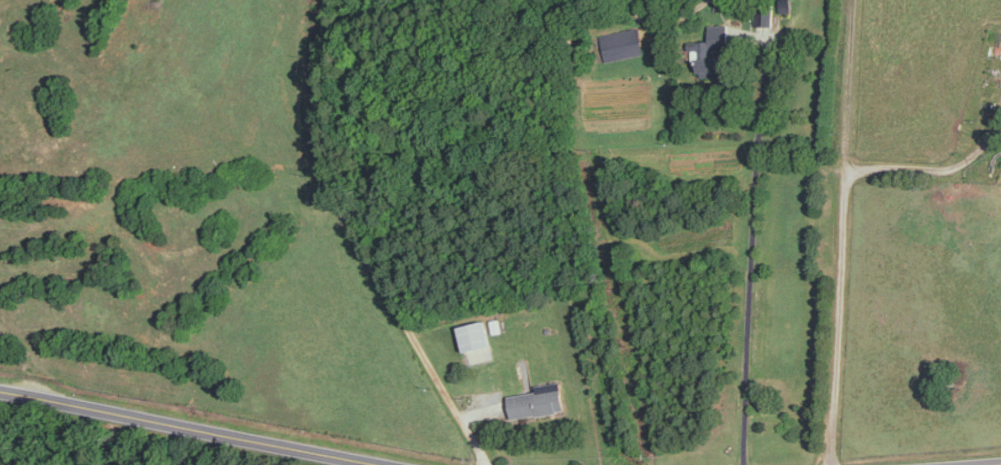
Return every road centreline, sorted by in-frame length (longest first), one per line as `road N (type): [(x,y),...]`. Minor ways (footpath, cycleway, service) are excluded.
road 1 (residential): [(486,464),(330,187),(322,157),(325,0)]
road 2 (residential): [(831,464),(853,0)]
road 3 (residential): [(383,464),(0,392)]

